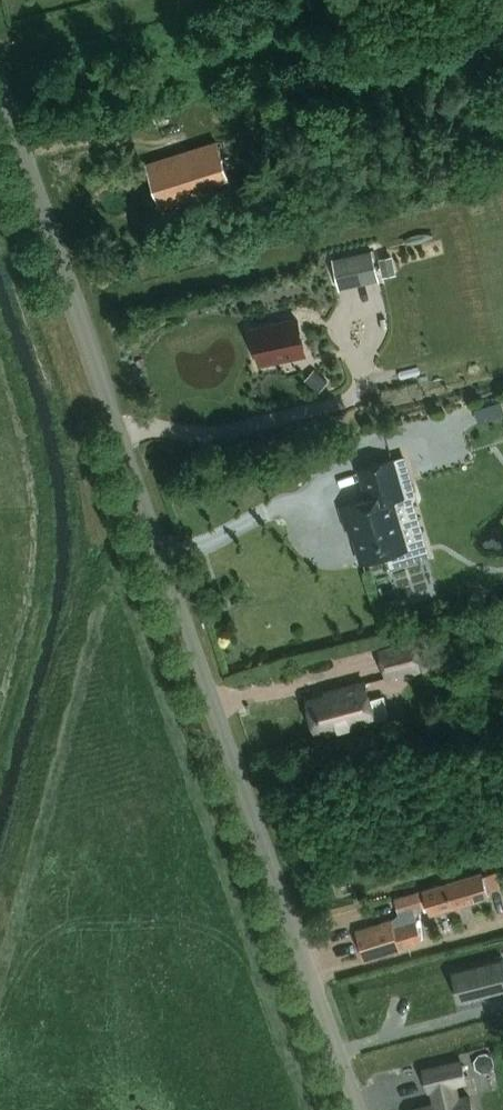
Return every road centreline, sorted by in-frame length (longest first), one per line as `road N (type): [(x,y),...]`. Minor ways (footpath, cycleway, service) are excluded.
road 1 (residential): [(350,1109),(0,102)]
road 2 (track): [(0,38),(133,0)]

